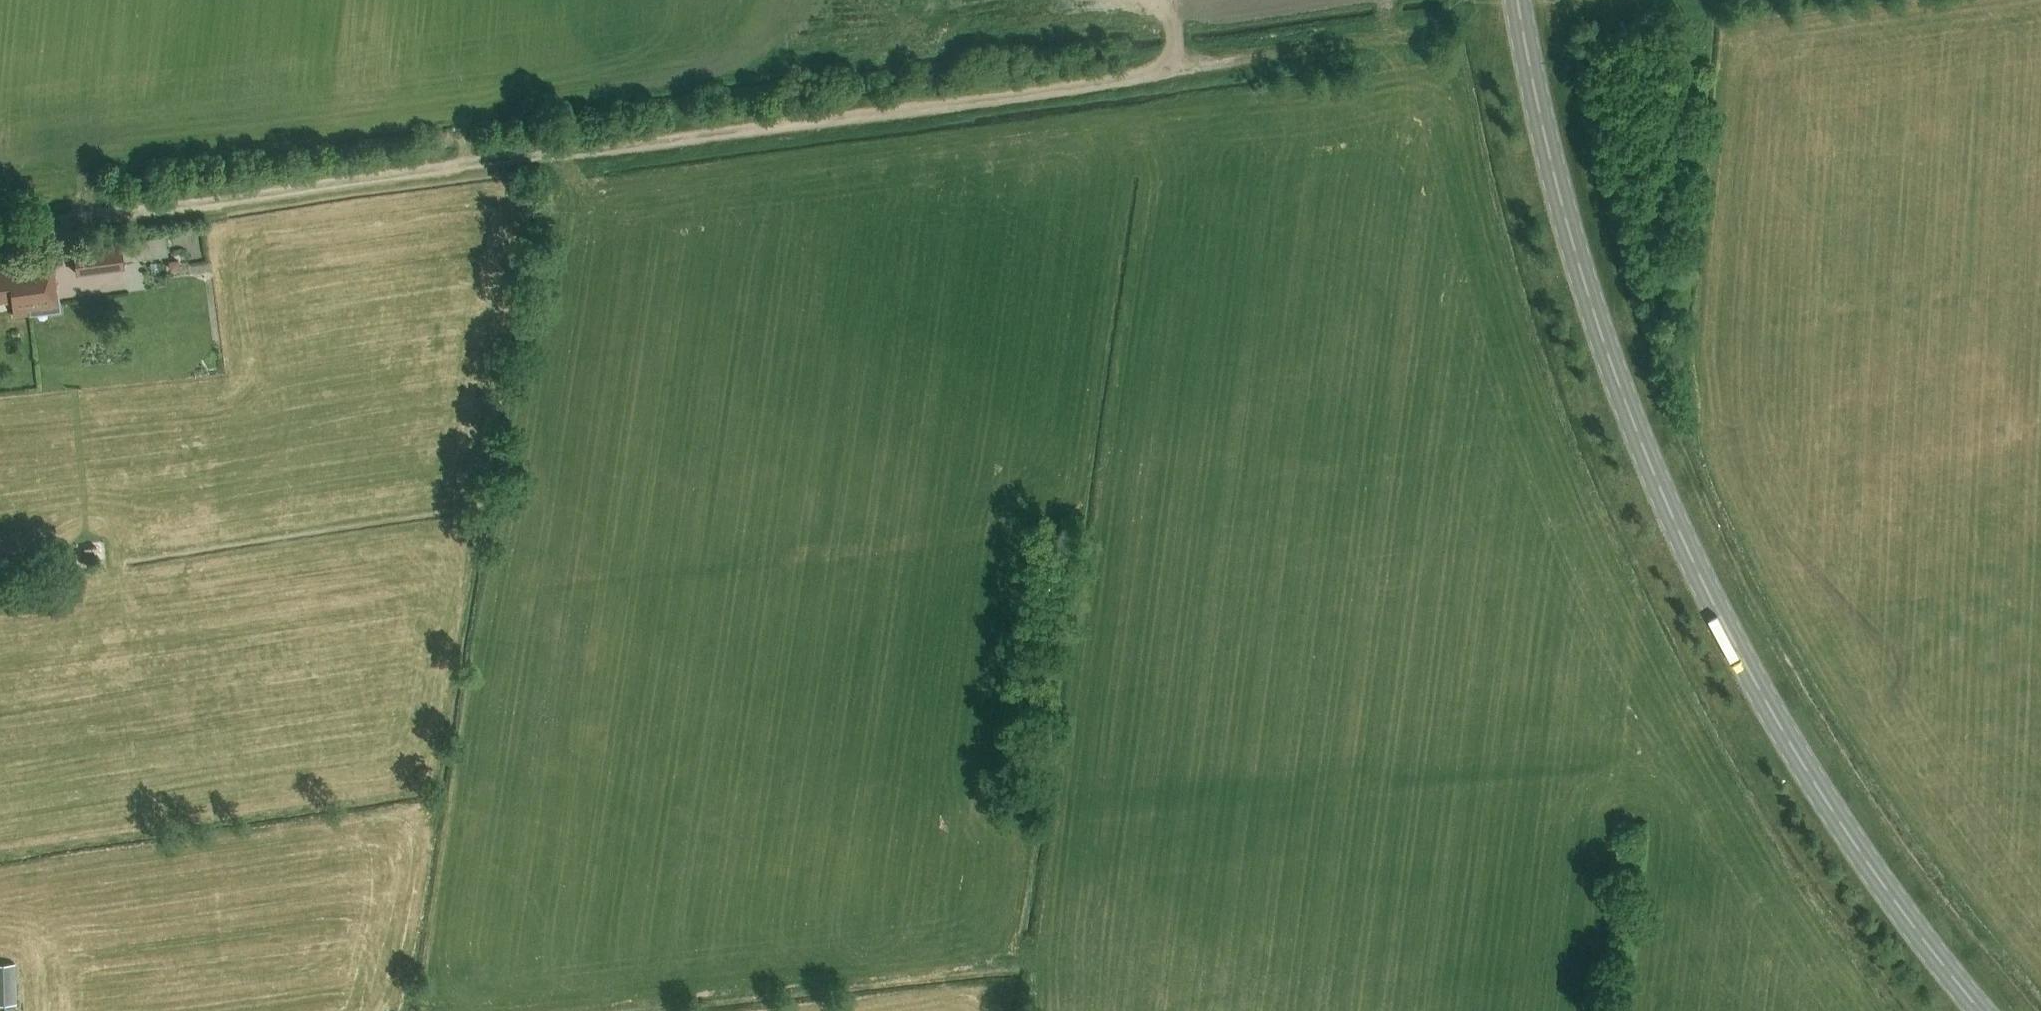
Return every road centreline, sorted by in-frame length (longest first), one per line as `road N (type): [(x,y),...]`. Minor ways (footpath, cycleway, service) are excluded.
road 1 (track): [(107,215),(470,162),(604,153),(1397,36)]
road 2 (primary): [(1984,1010),(1810,775),(1670,515),(1609,355),(1556,178),(1520,0)]

